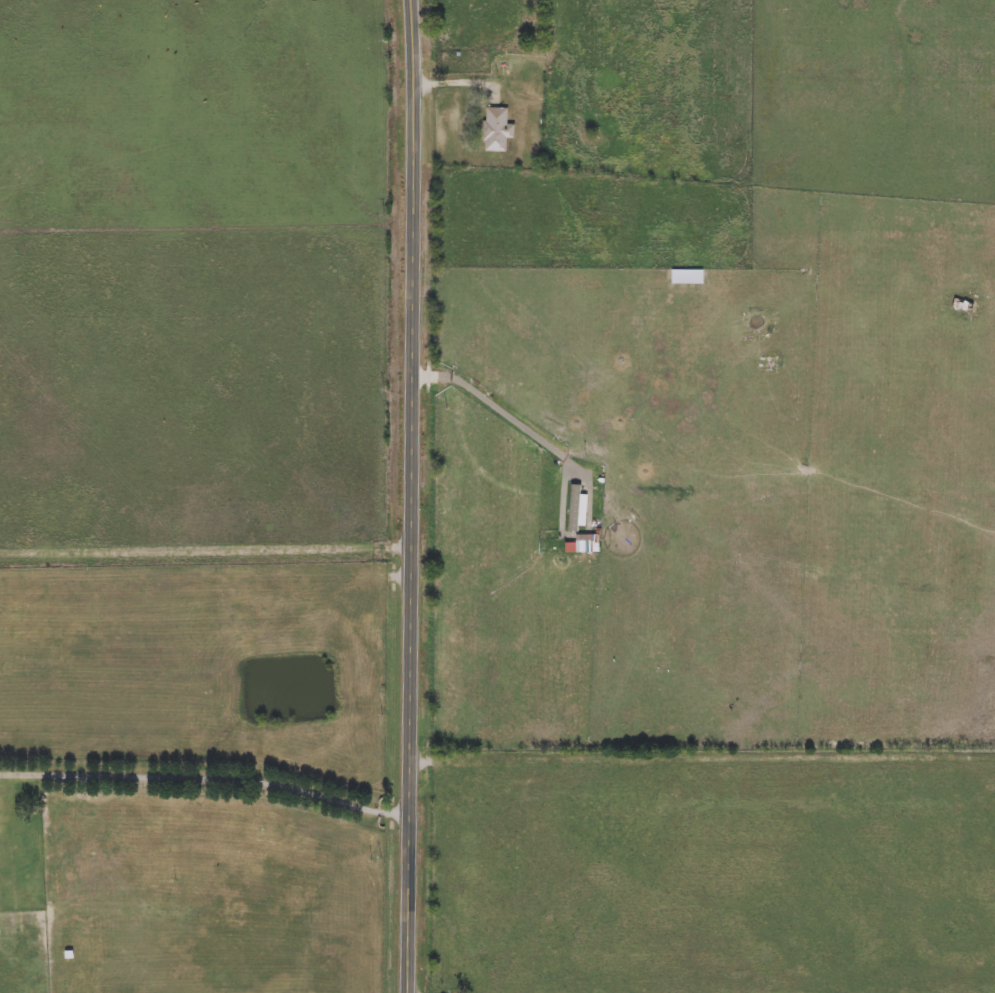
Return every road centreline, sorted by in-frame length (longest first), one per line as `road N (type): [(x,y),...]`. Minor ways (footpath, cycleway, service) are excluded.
road 1 (tertiary): [(408,992),(410,0)]

